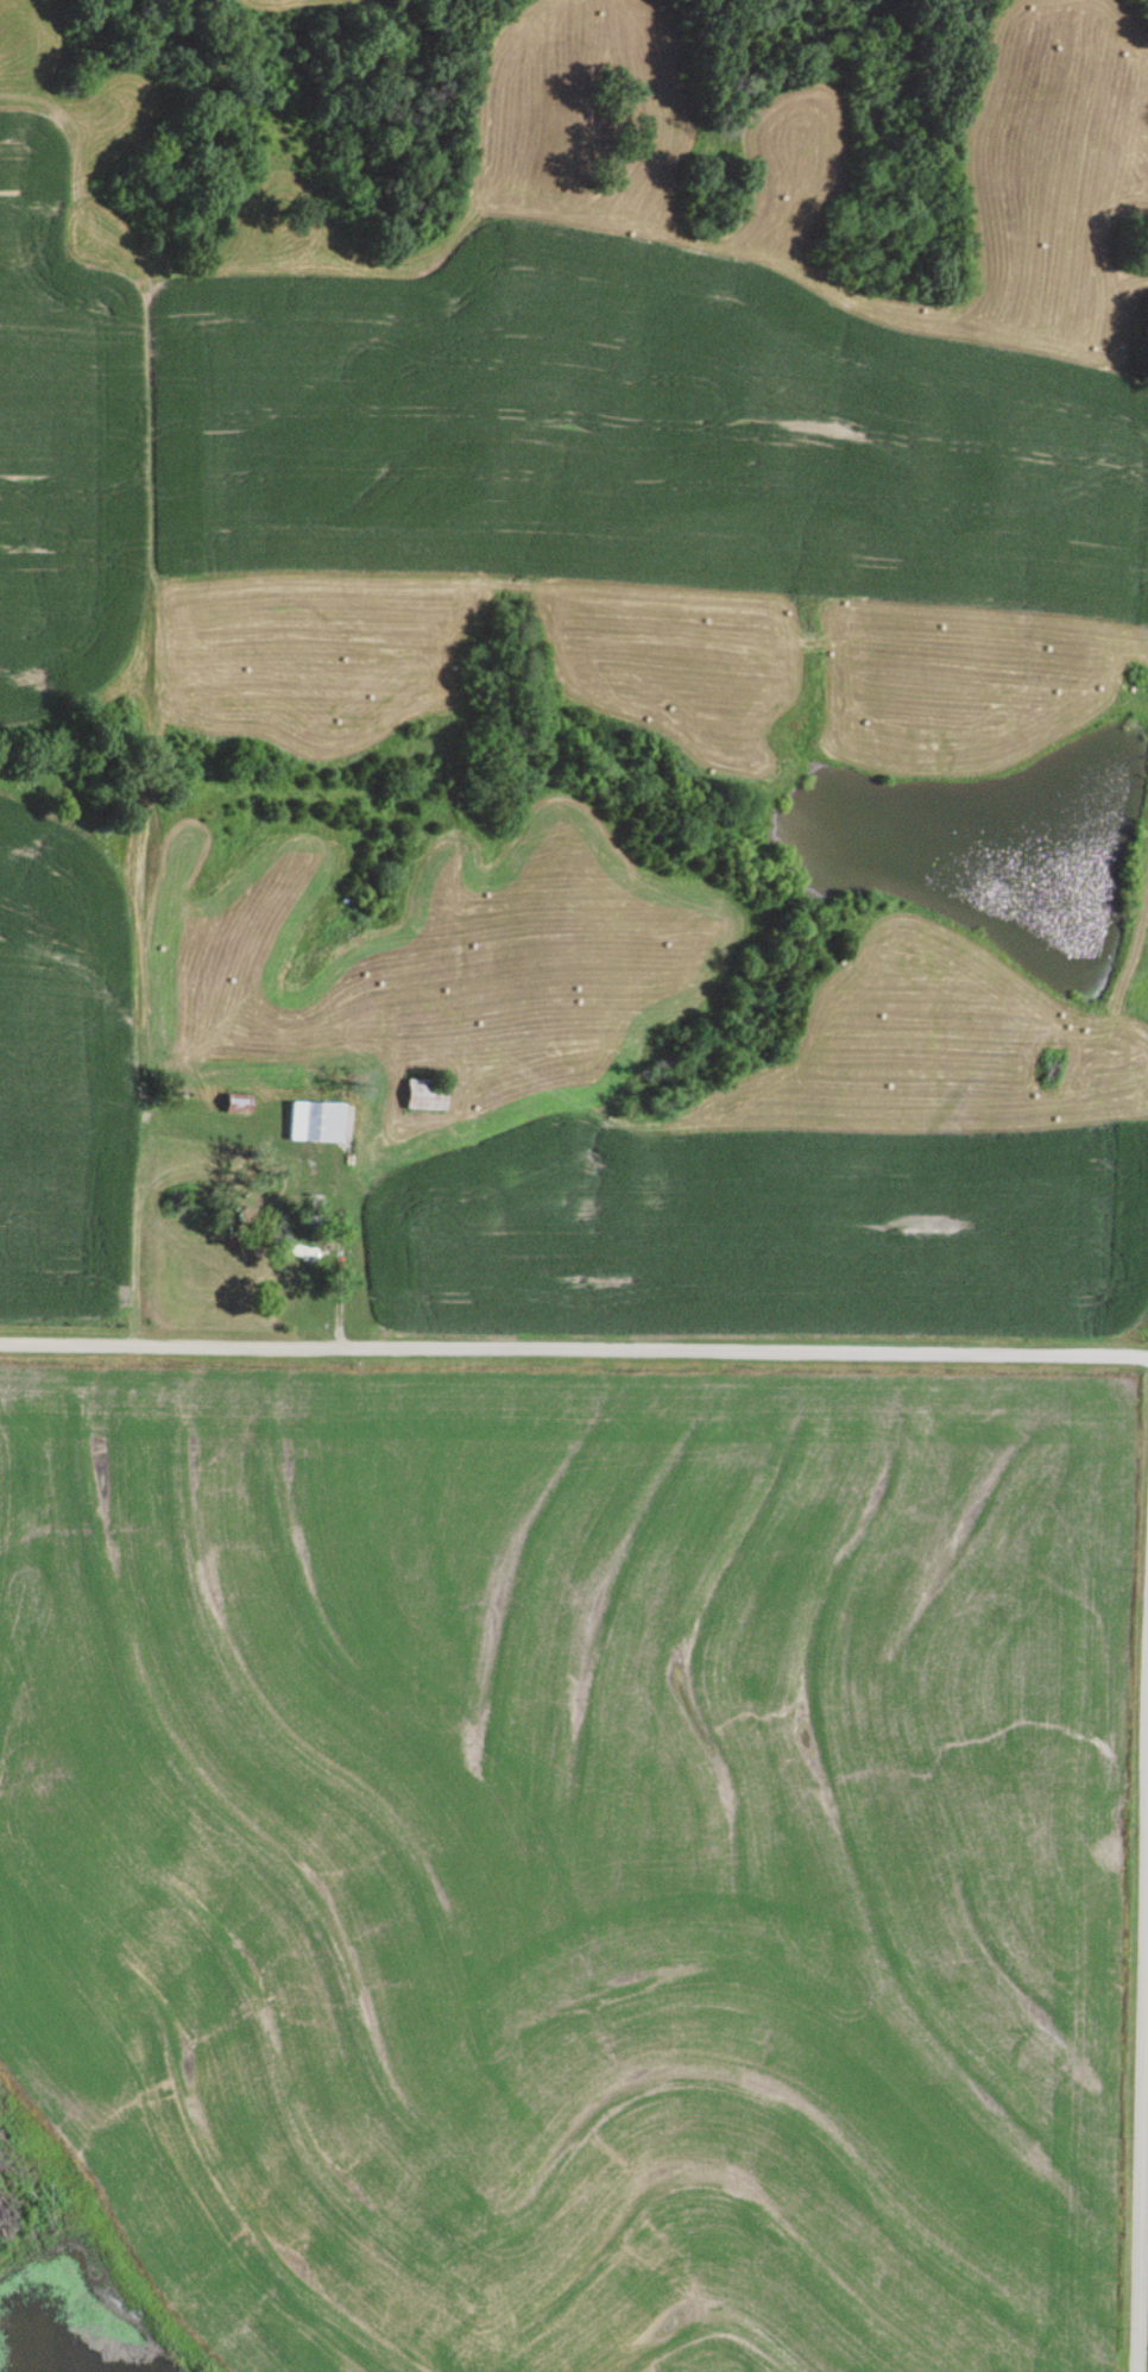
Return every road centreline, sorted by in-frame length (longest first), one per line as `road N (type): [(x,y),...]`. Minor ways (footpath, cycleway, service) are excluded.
road 1 (residential): [(1147,1359),(0,1346)]
road 2 (residential): [(1142,2371),(1147,2060)]

